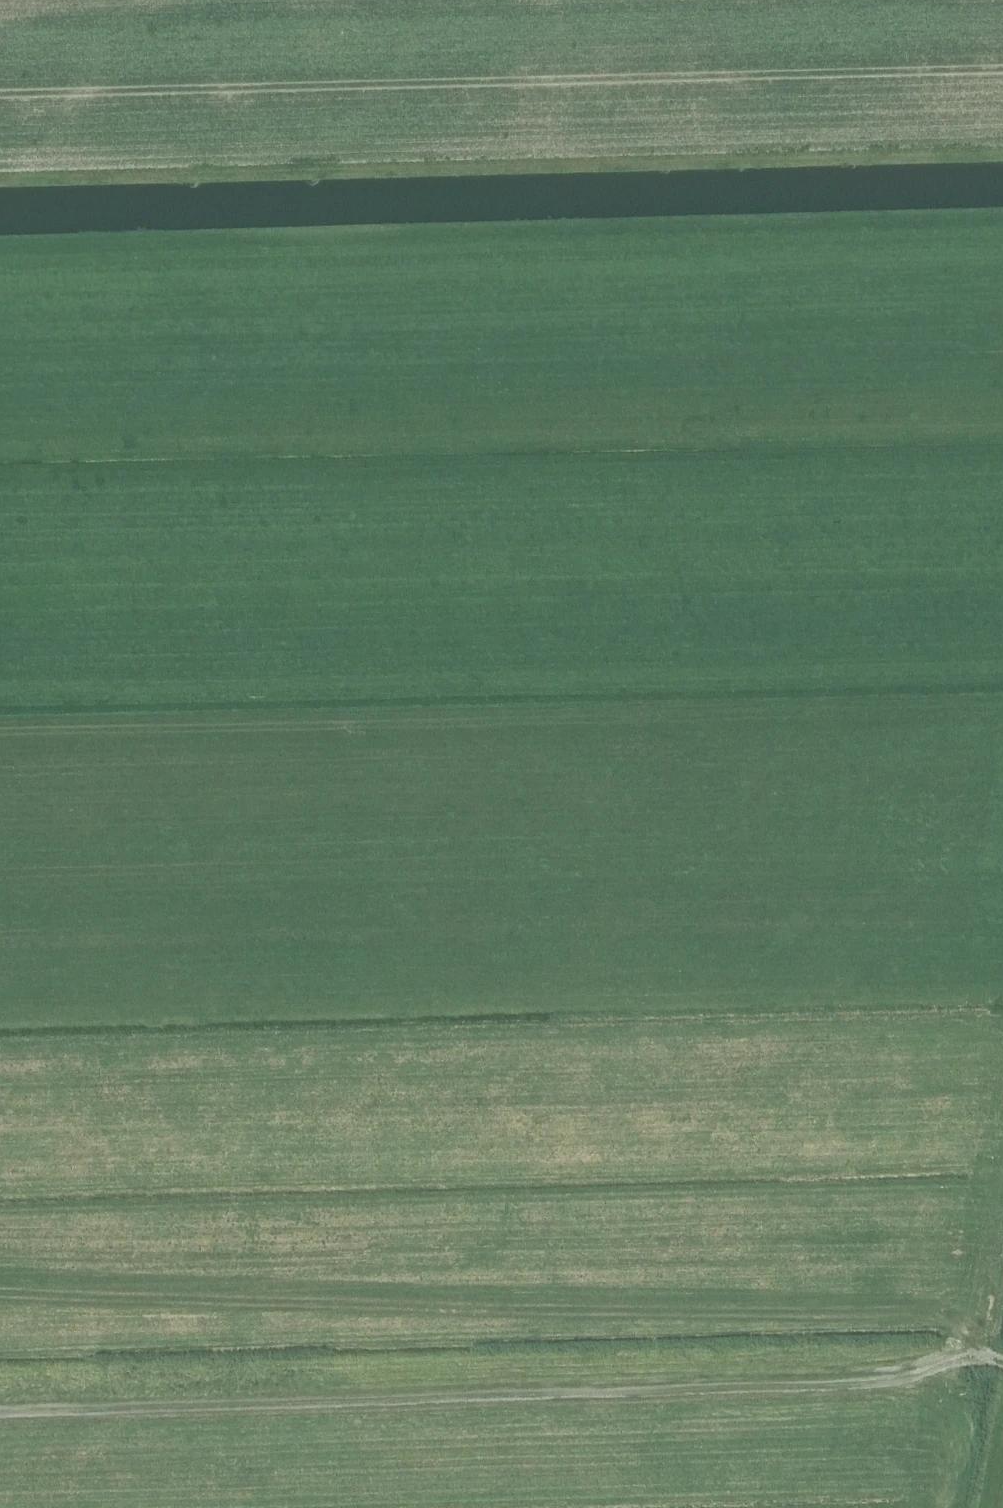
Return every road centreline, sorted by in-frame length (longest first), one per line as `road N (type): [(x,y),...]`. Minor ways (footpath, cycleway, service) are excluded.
road 1 (track): [(1002,1365),(964,1358),(883,1409),(0,1434)]

